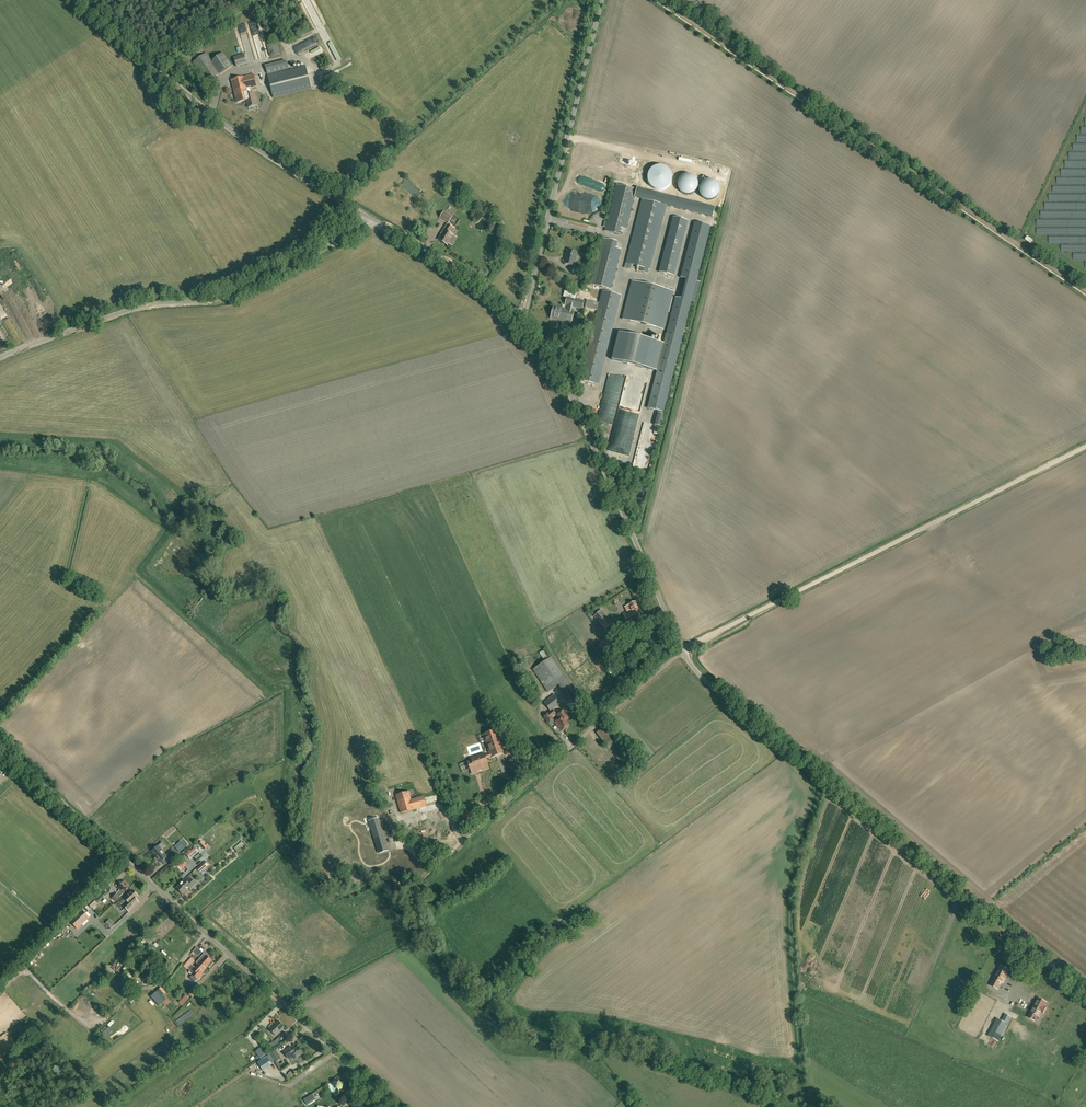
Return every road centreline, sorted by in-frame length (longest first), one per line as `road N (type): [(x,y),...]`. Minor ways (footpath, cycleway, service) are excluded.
road 1 (unclassified): [(396,1106),(0,746)]
road 2 (unclassified): [(1085,992),(721,694),(682,650)]
road 3 (track): [(1085,291),(658,0)]
road 4 (track): [(682,650),(1085,446)]
road 5 (unclassified): [(0,358),(134,309),(219,301),(372,219)]
road 6 (unclassified): [(682,650),(553,357),(520,316)]
road 7 (unclassified): [(372,219),(248,147),(75,0)]
road 8 (unclassified): [(520,316),(601,0)]
road 9 (unclassified): [(438,860),(682,650)]
road 10 (unclassified): [(520,316),(372,219)]

